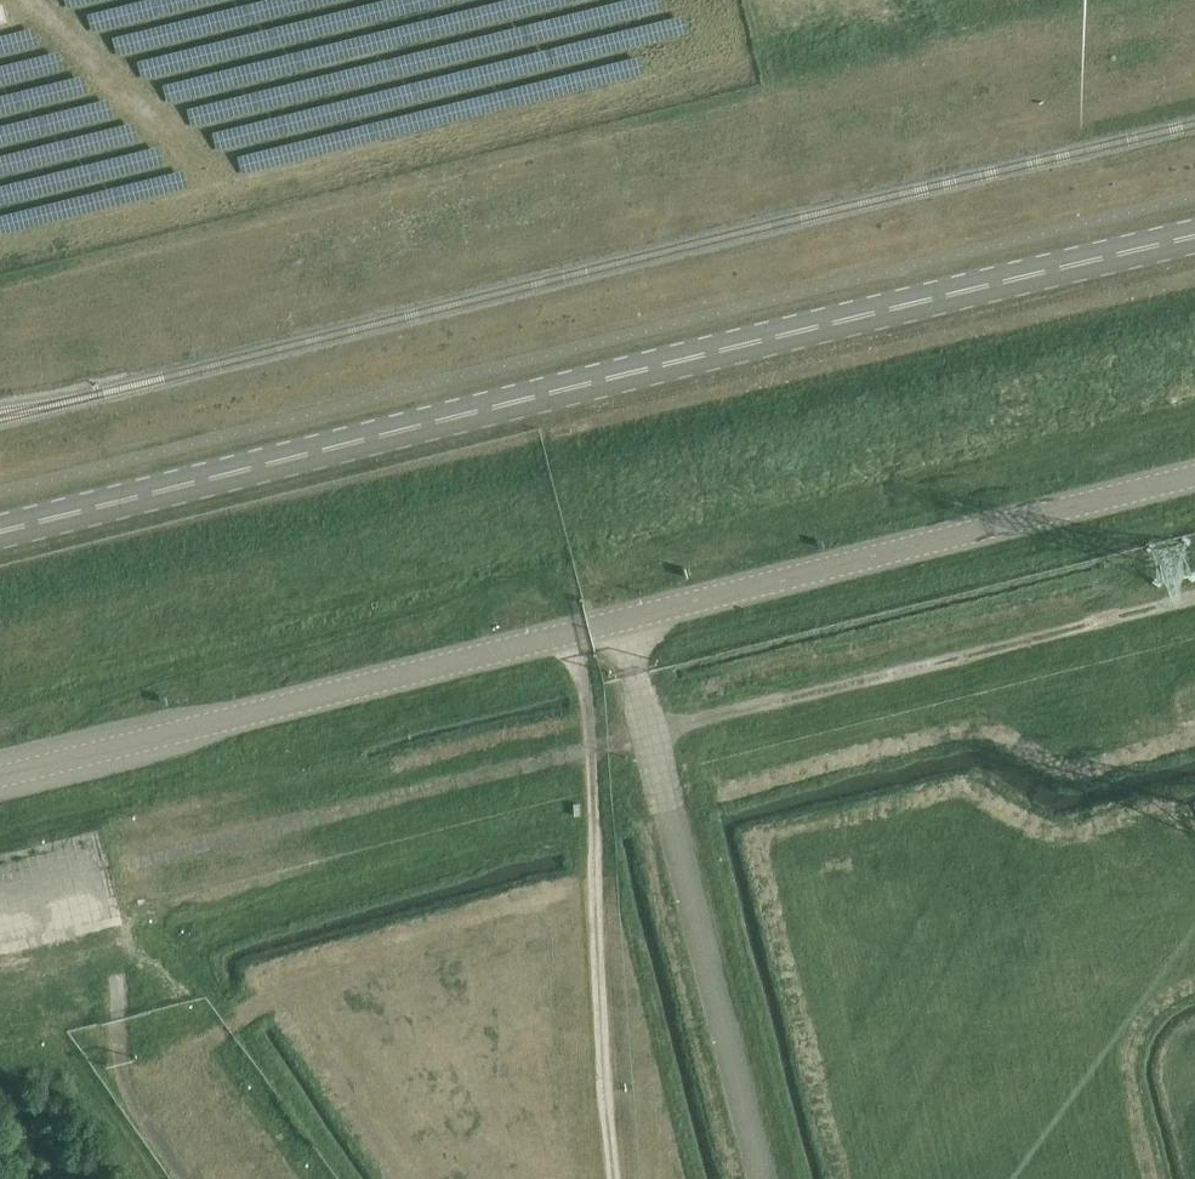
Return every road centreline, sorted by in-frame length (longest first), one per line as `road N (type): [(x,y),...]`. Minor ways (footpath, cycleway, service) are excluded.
road 1 (unclassified): [(0,771),(1194,474)]
road 2 (unclassified): [(1194,239),(0,528)]
road 3 (track): [(1194,591),(113,869)]
road 4 (track): [(572,630),(587,684),(623,1178)]
road 5 (track): [(97,892),(132,1093),(191,1178)]
road 6 (track): [(27,0),(168,134)]

